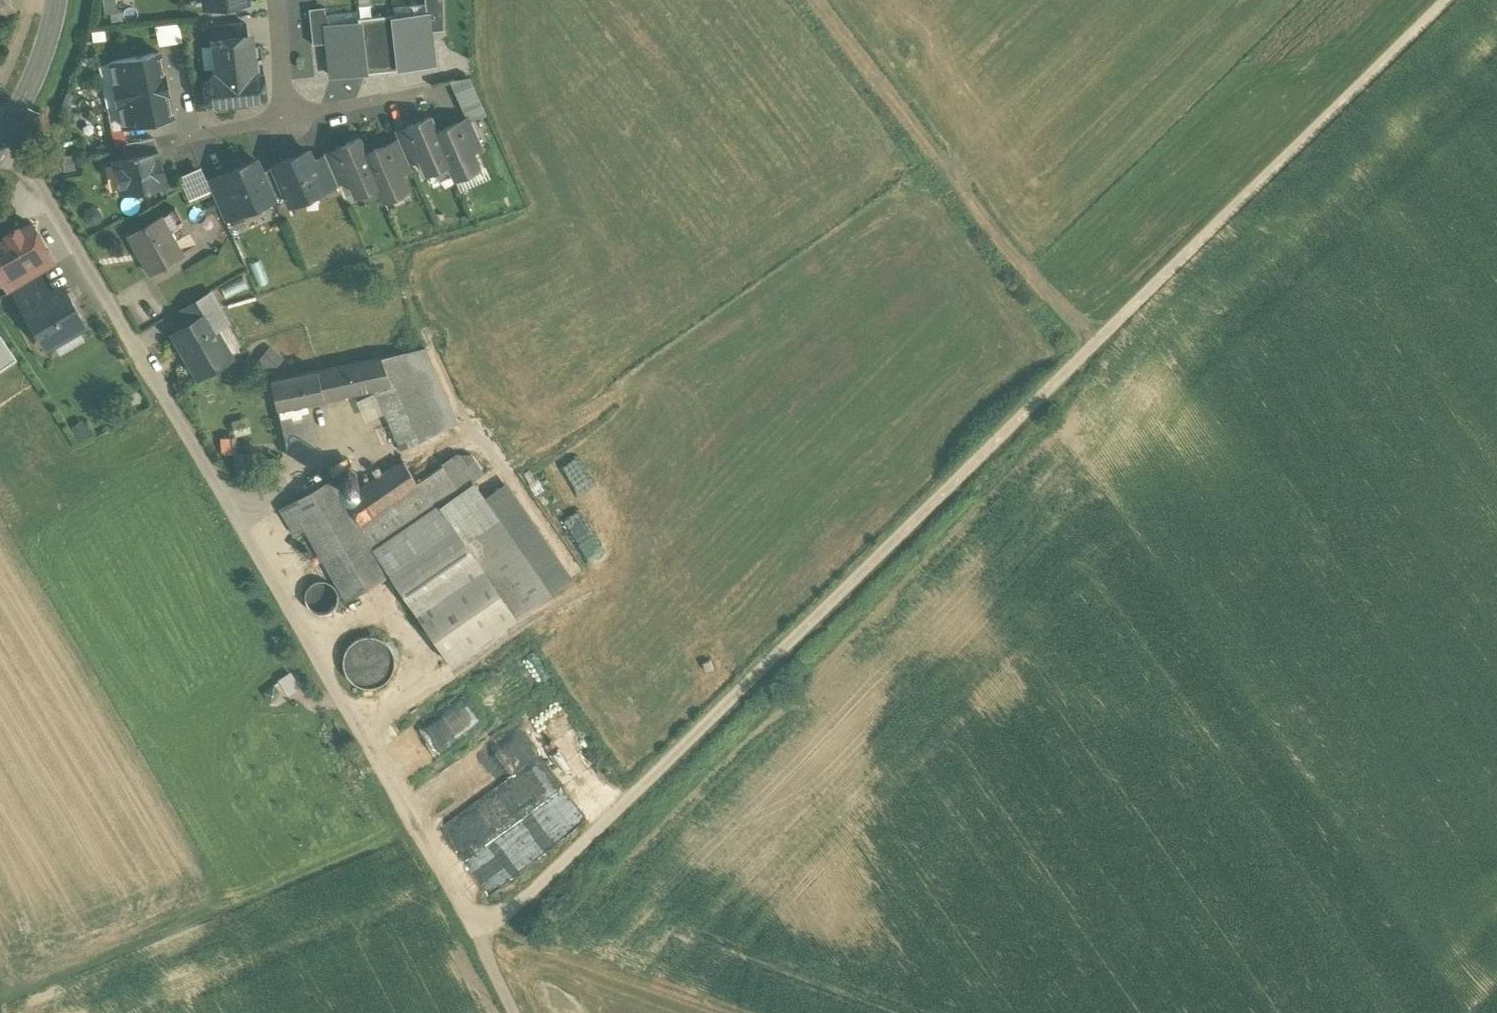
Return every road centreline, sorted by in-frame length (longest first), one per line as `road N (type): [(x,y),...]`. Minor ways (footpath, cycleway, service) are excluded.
road 1 (track): [(1447,0),(488,927),(472,928)]
road 2 (track): [(804,0),(1085,356)]
road 3 (track): [(488,927),(703,1012)]
road 4 (tertiary): [(0,143),(42,56),(56,0)]

